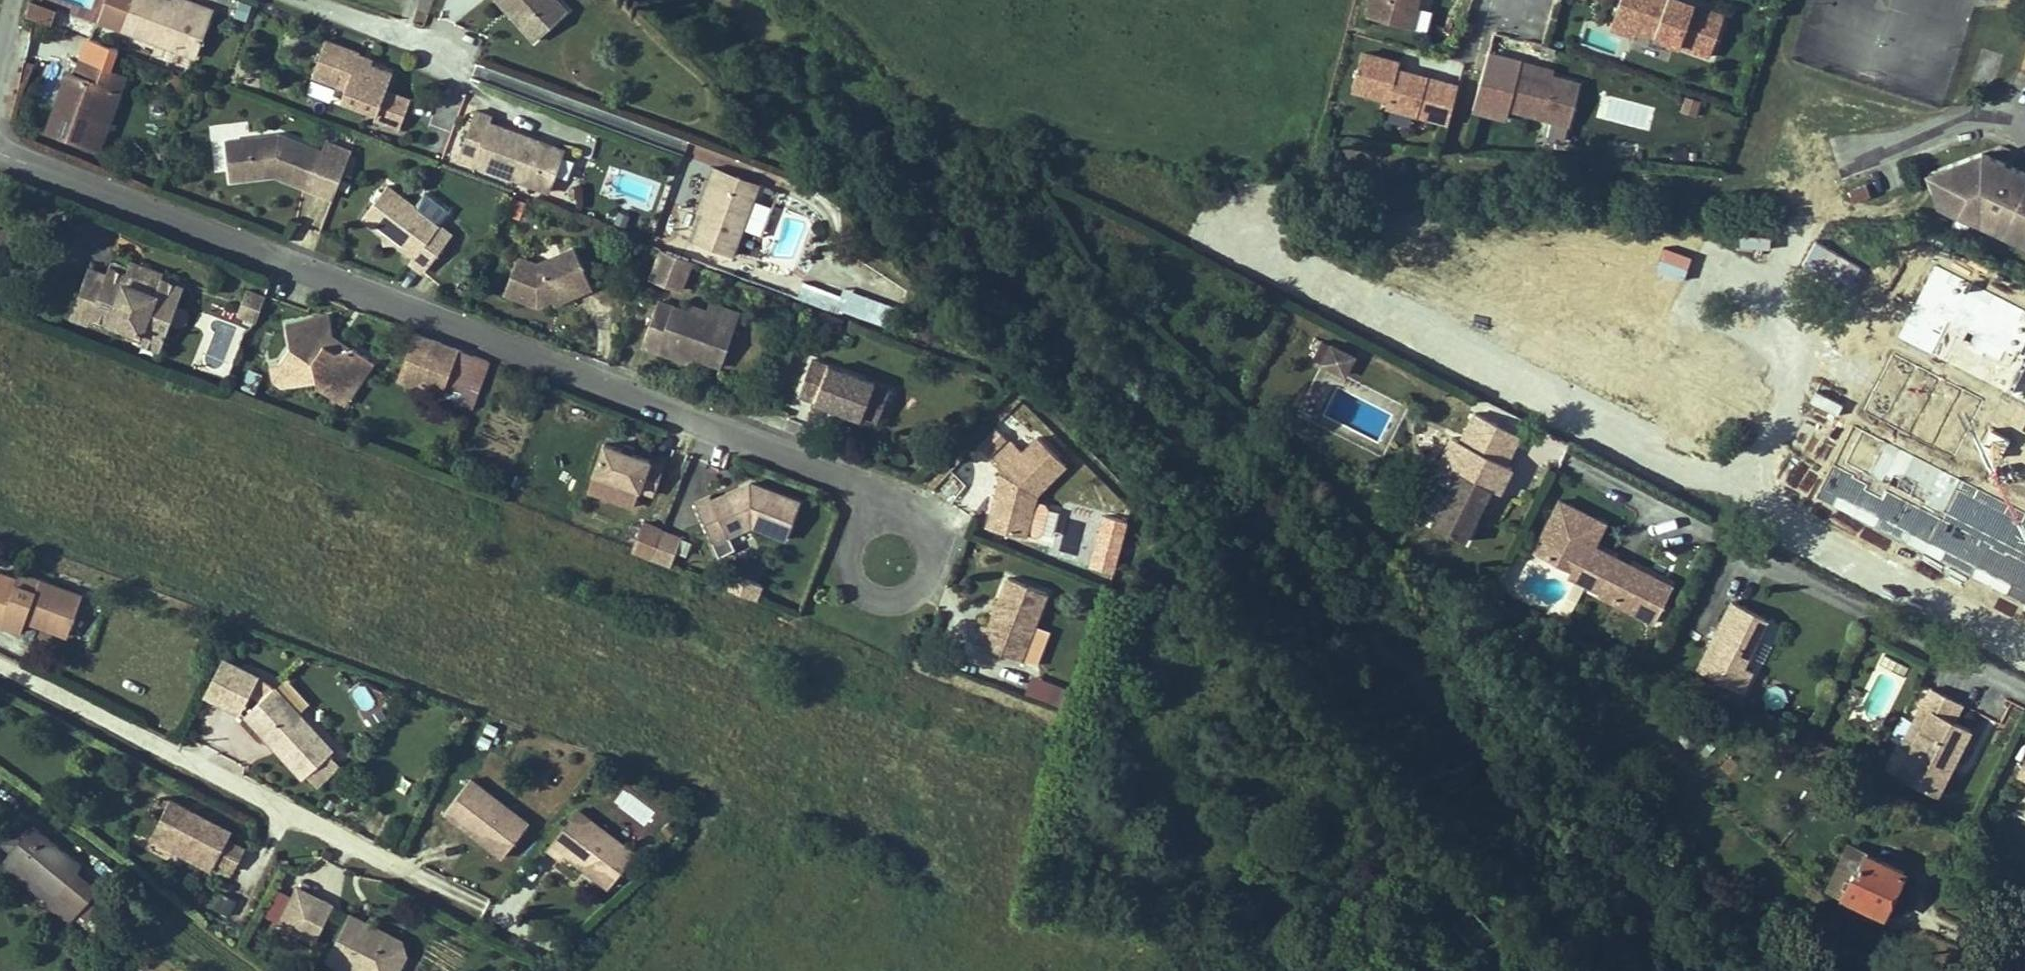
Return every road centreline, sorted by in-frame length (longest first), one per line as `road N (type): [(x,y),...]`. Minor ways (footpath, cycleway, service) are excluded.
road 1 (residential): [(891,548),(869,472),(0,145)]
road 2 (residential): [(1591,484),(2024,692)]
road 3 (residential): [(413,882),(0,667)]
road 4 (residential): [(1859,152),(1985,112),(2024,120)]
road 5 (residential): [(452,49),(318,0)]

